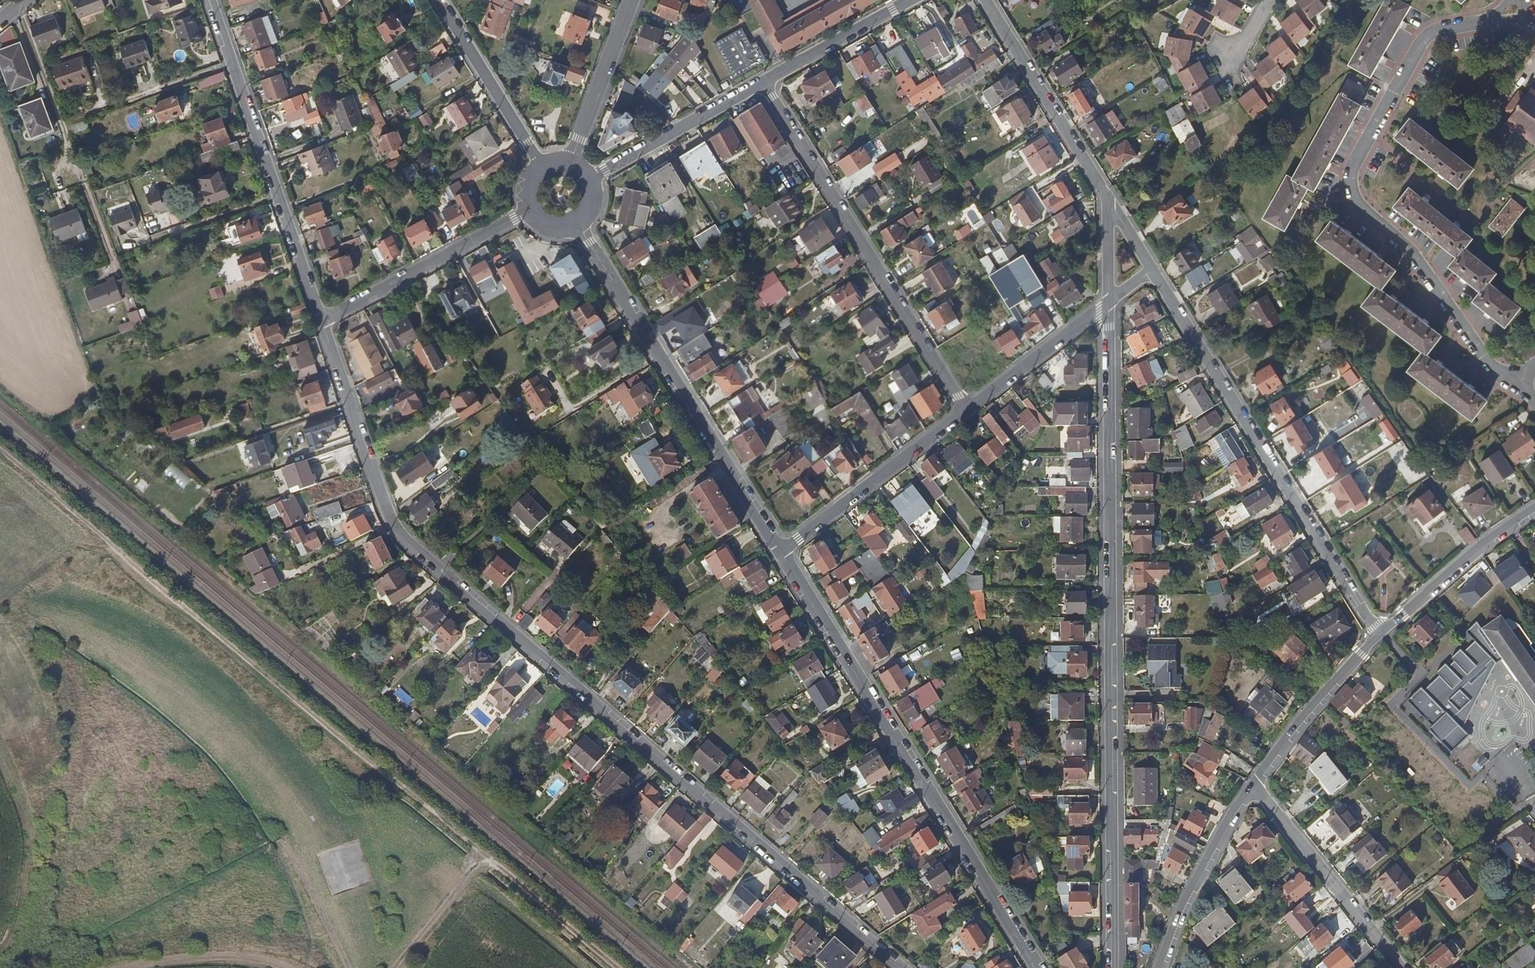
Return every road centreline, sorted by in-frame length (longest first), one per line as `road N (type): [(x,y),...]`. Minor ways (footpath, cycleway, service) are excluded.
road 1 (residential): [(322,318),(387,502),(418,557),(902,967)]
road 2 (residential): [(1115,967),(1109,303)]
road 3 (residential): [(1528,11),(1435,32),(1421,44),(1366,139),(1351,183),(1486,360),(1518,378),(1534,402)]
road 4 (residential): [(1038,967),(783,554)]
road 5 (residential): [(1381,633),(1154,273)]
road 6 (residential): [(966,414),(765,82)]
road 7 (residential): [(783,554),(577,226)]
road 8 (residential): [(211,0),(322,318)]
road 9 (track): [(621,967),(508,871),(486,865),(393,967)]
road 10 (residential): [(1253,784),(1404,967)]
road 11 (residential): [(1110,201),(986,0)]
road 12 (residential): [(322,318),(528,209)]
road 13 (residential): [(966,414),(783,554)]
road 14 (residential): [(1253,784),(1186,898),(1159,967)]
road 15 (residential): [(590,179),(765,82)]
road 16 (residential): [(1534,507),(1381,633)]
road 17 (residential): [(1381,633),(1253,784)]
road 18 (residential): [(440,0),(540,167)]
road 19 (residential): [(1109,303),(966,414)]
road 20 (residential): [(569,162),(632,0)]
road 21 (residential): [(765,82),(911,0)]
road 22 (track): [(283,967),(223,957),(127,967)]
road 23 (track): [(348,967),(284,839)]

